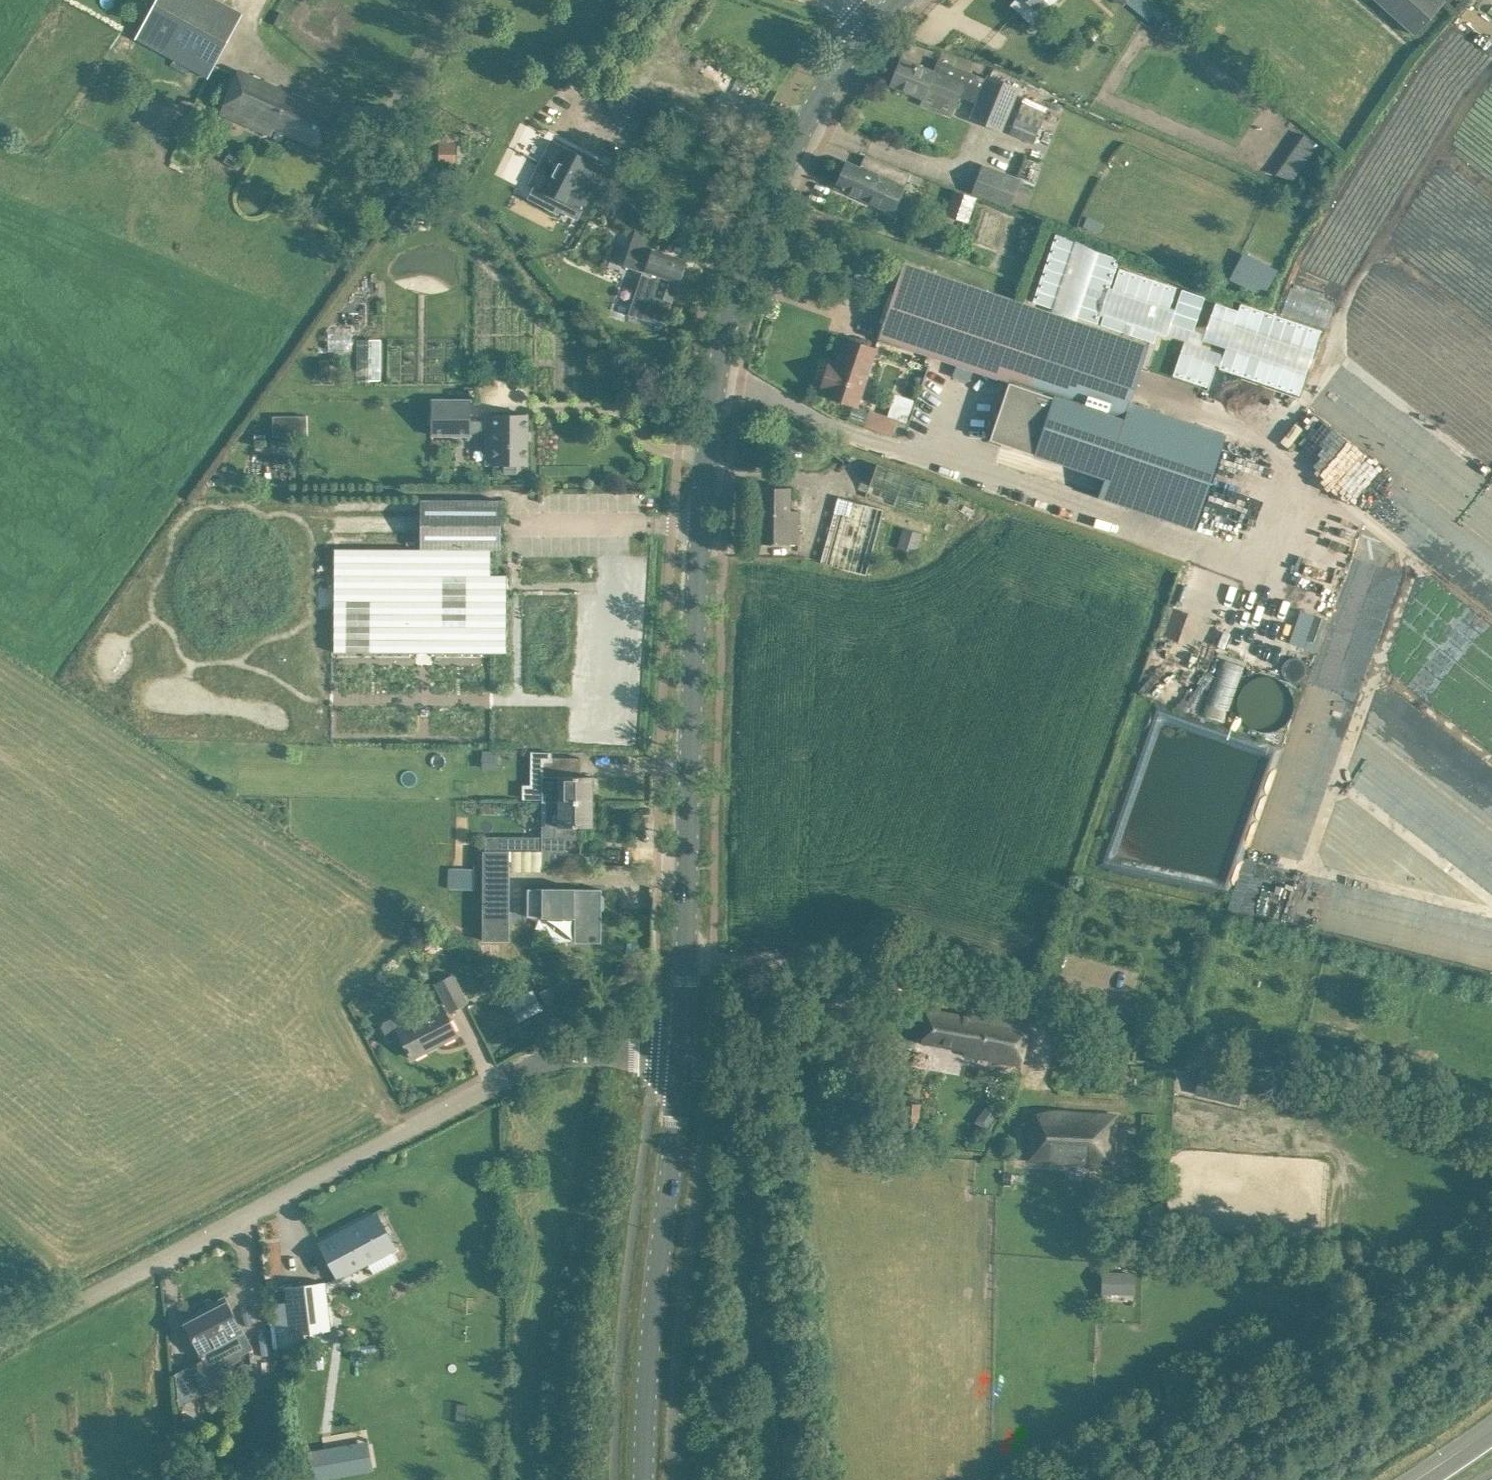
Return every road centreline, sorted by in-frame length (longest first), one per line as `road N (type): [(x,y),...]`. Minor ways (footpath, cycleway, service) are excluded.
road 1 (secondary): [(680,1057),(696,594),(724,339),(773,193),(817,105),(871,29)]
road 2 (unclassified): [(680,1057),(572,1052),(498,1082),(0,1344)]
road 3 (secondary): [(645,1479),(654,1297),(680,1057)]

